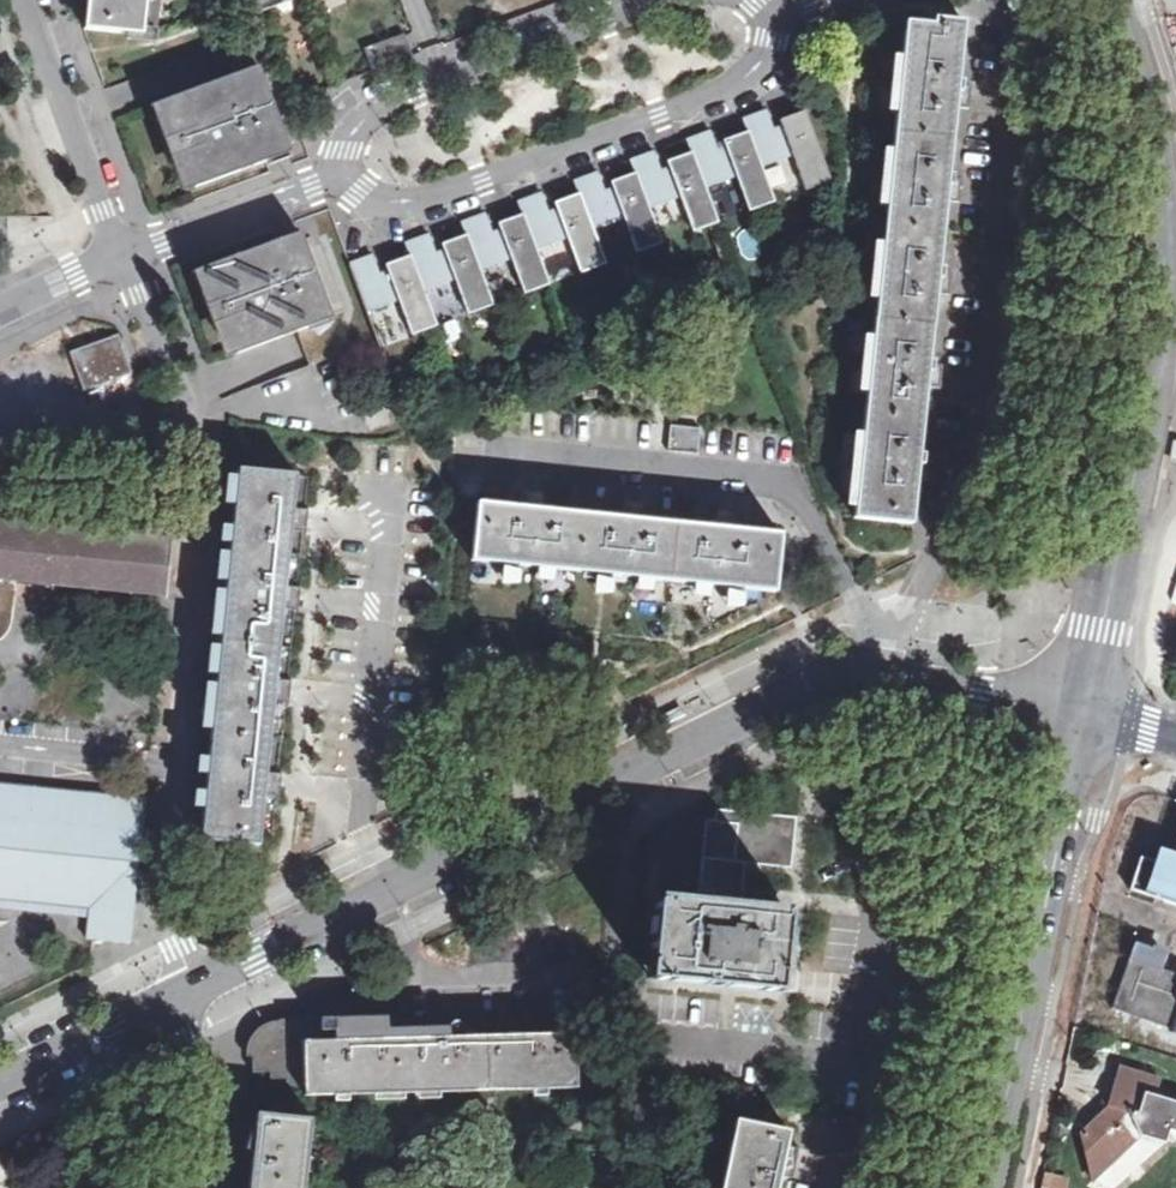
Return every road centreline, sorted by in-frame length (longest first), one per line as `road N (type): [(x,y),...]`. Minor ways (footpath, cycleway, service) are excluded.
road 1 (tertiary): [(1078,710),(872,677),(821,679),(210,976)]
road 2 (tertiary): [(1108,0),(1146,110),(1165,241),(1143,399),(1078,710)]
road 3 (residential): [(343,177),(357,194),(421,202),(714,100),(744,83),(766,56),(770,15)]
road 4 (tertiary): [(1078,710),(980,1187)]
road 5 (residential): [(667,0),(392,99),(347,134),(343,177)]
road 6 (residential): [(126,259),(201,447),(315,402)]
road 7 (residential): [(126,259),(27,0)]
road 8 (tertiary): [(210,976),(0,1083)]
road 9 (residential): [(343,177),(126,259)]
road 10 (unclassified): [(190,1187),(210,976)]
road 11 (residential): [(0,314),(126,259)]

